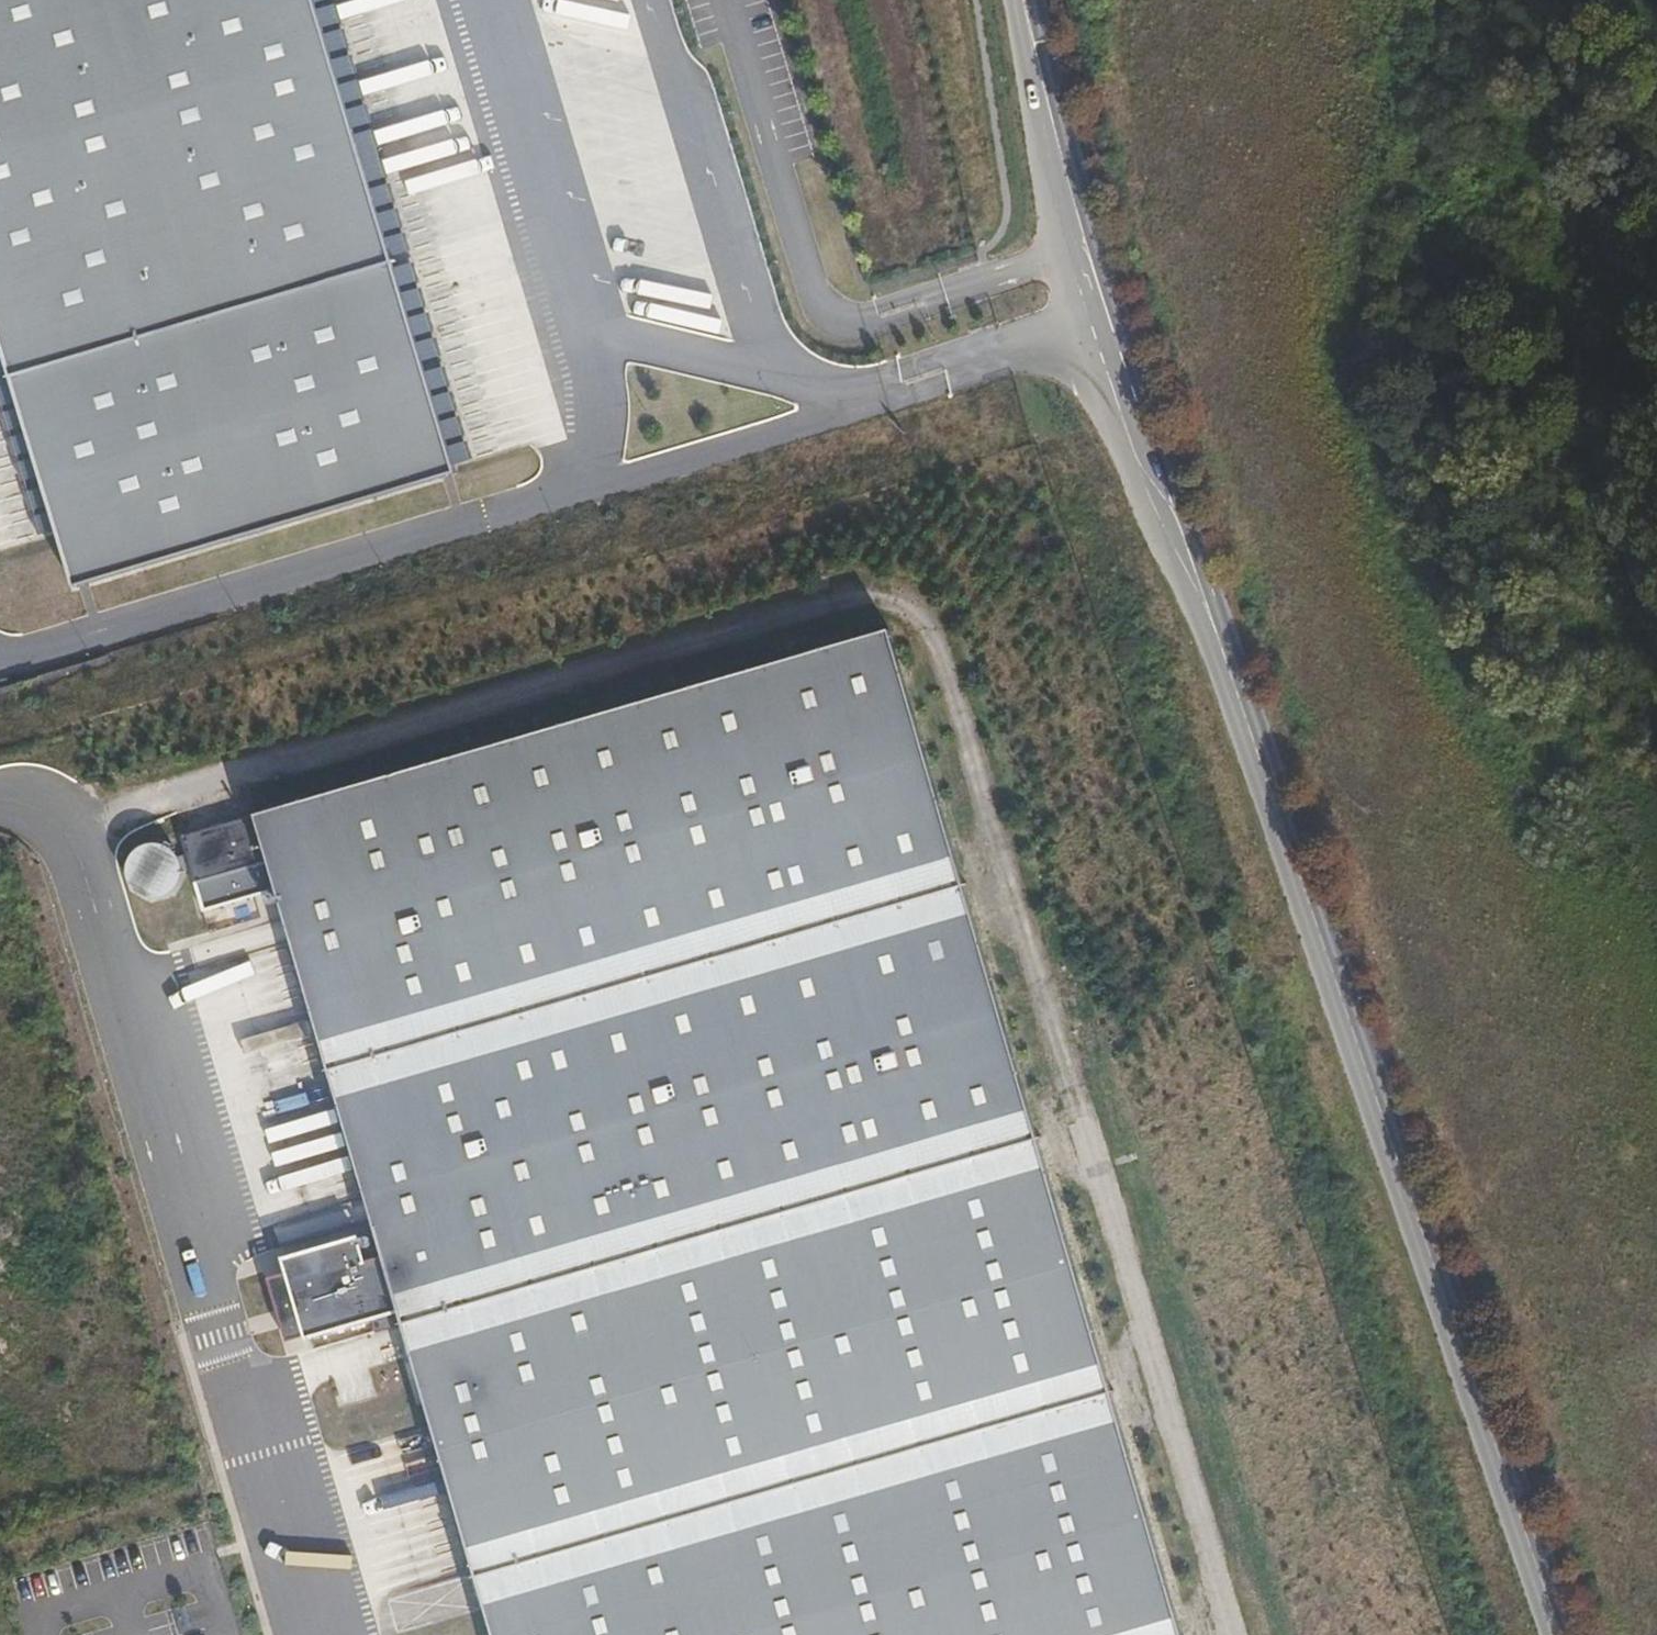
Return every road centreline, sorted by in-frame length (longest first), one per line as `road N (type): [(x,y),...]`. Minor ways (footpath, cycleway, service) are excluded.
road 1 (tertiary): [(1561,1634),(1110,323),(1023,0)]

